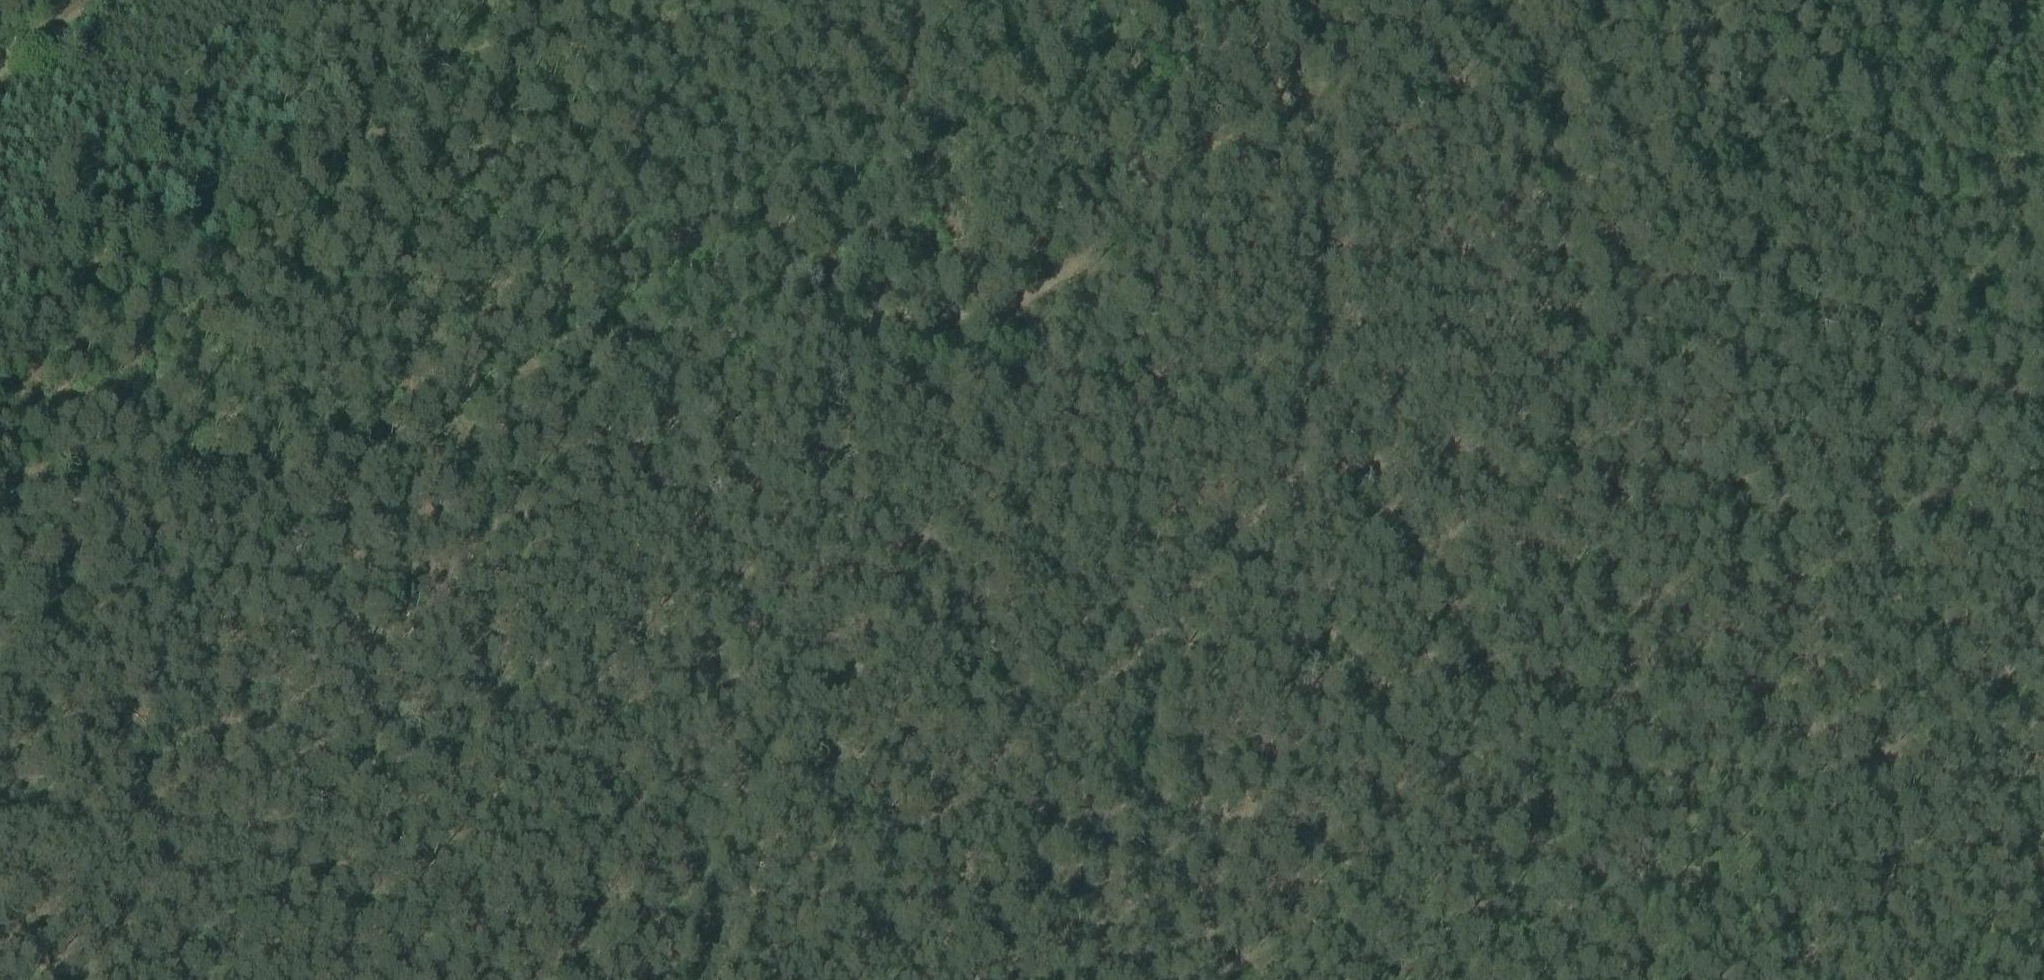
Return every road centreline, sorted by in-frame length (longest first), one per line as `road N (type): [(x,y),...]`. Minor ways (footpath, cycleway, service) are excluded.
road 1 (track): [(0,514),(13,503),(74,490),(155,515),(222,508),(374,471),(688,413),(835,307),(876,303),(956,322),(1006,320),(1045,300),(1318,96),(1250,0)]

